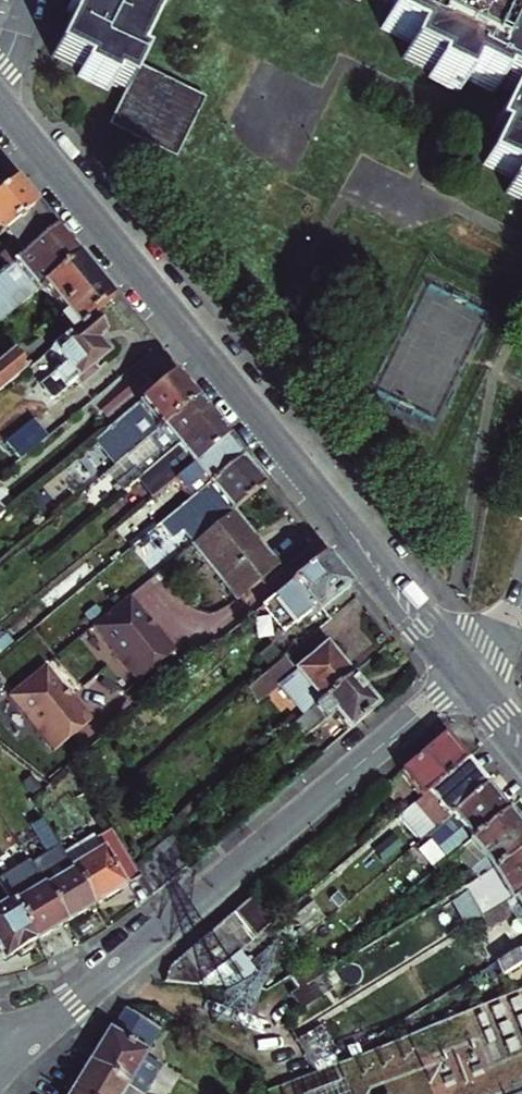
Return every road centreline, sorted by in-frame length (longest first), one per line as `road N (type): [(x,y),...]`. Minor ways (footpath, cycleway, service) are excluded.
road 1 (residential): [(18,1052),(465,676)]
road 2 (secondary): [(465,676),(170,321)]
road 3 (secondary): [(170,321),(0,119)]
road 4 (residential): [(170,321),(69,407),(21,413),(0,434)]

